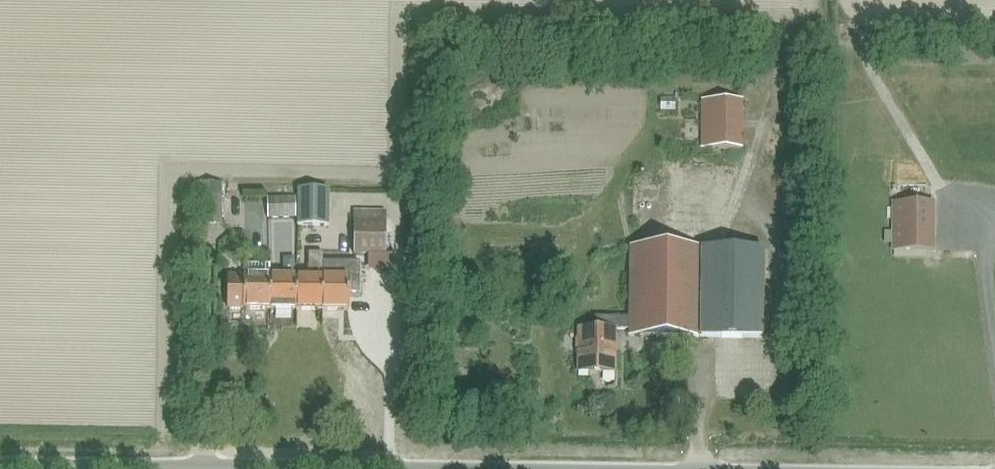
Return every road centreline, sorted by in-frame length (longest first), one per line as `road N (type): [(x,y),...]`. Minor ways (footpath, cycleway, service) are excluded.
road 1 (unclassified): [(0,465),(285,468)]

